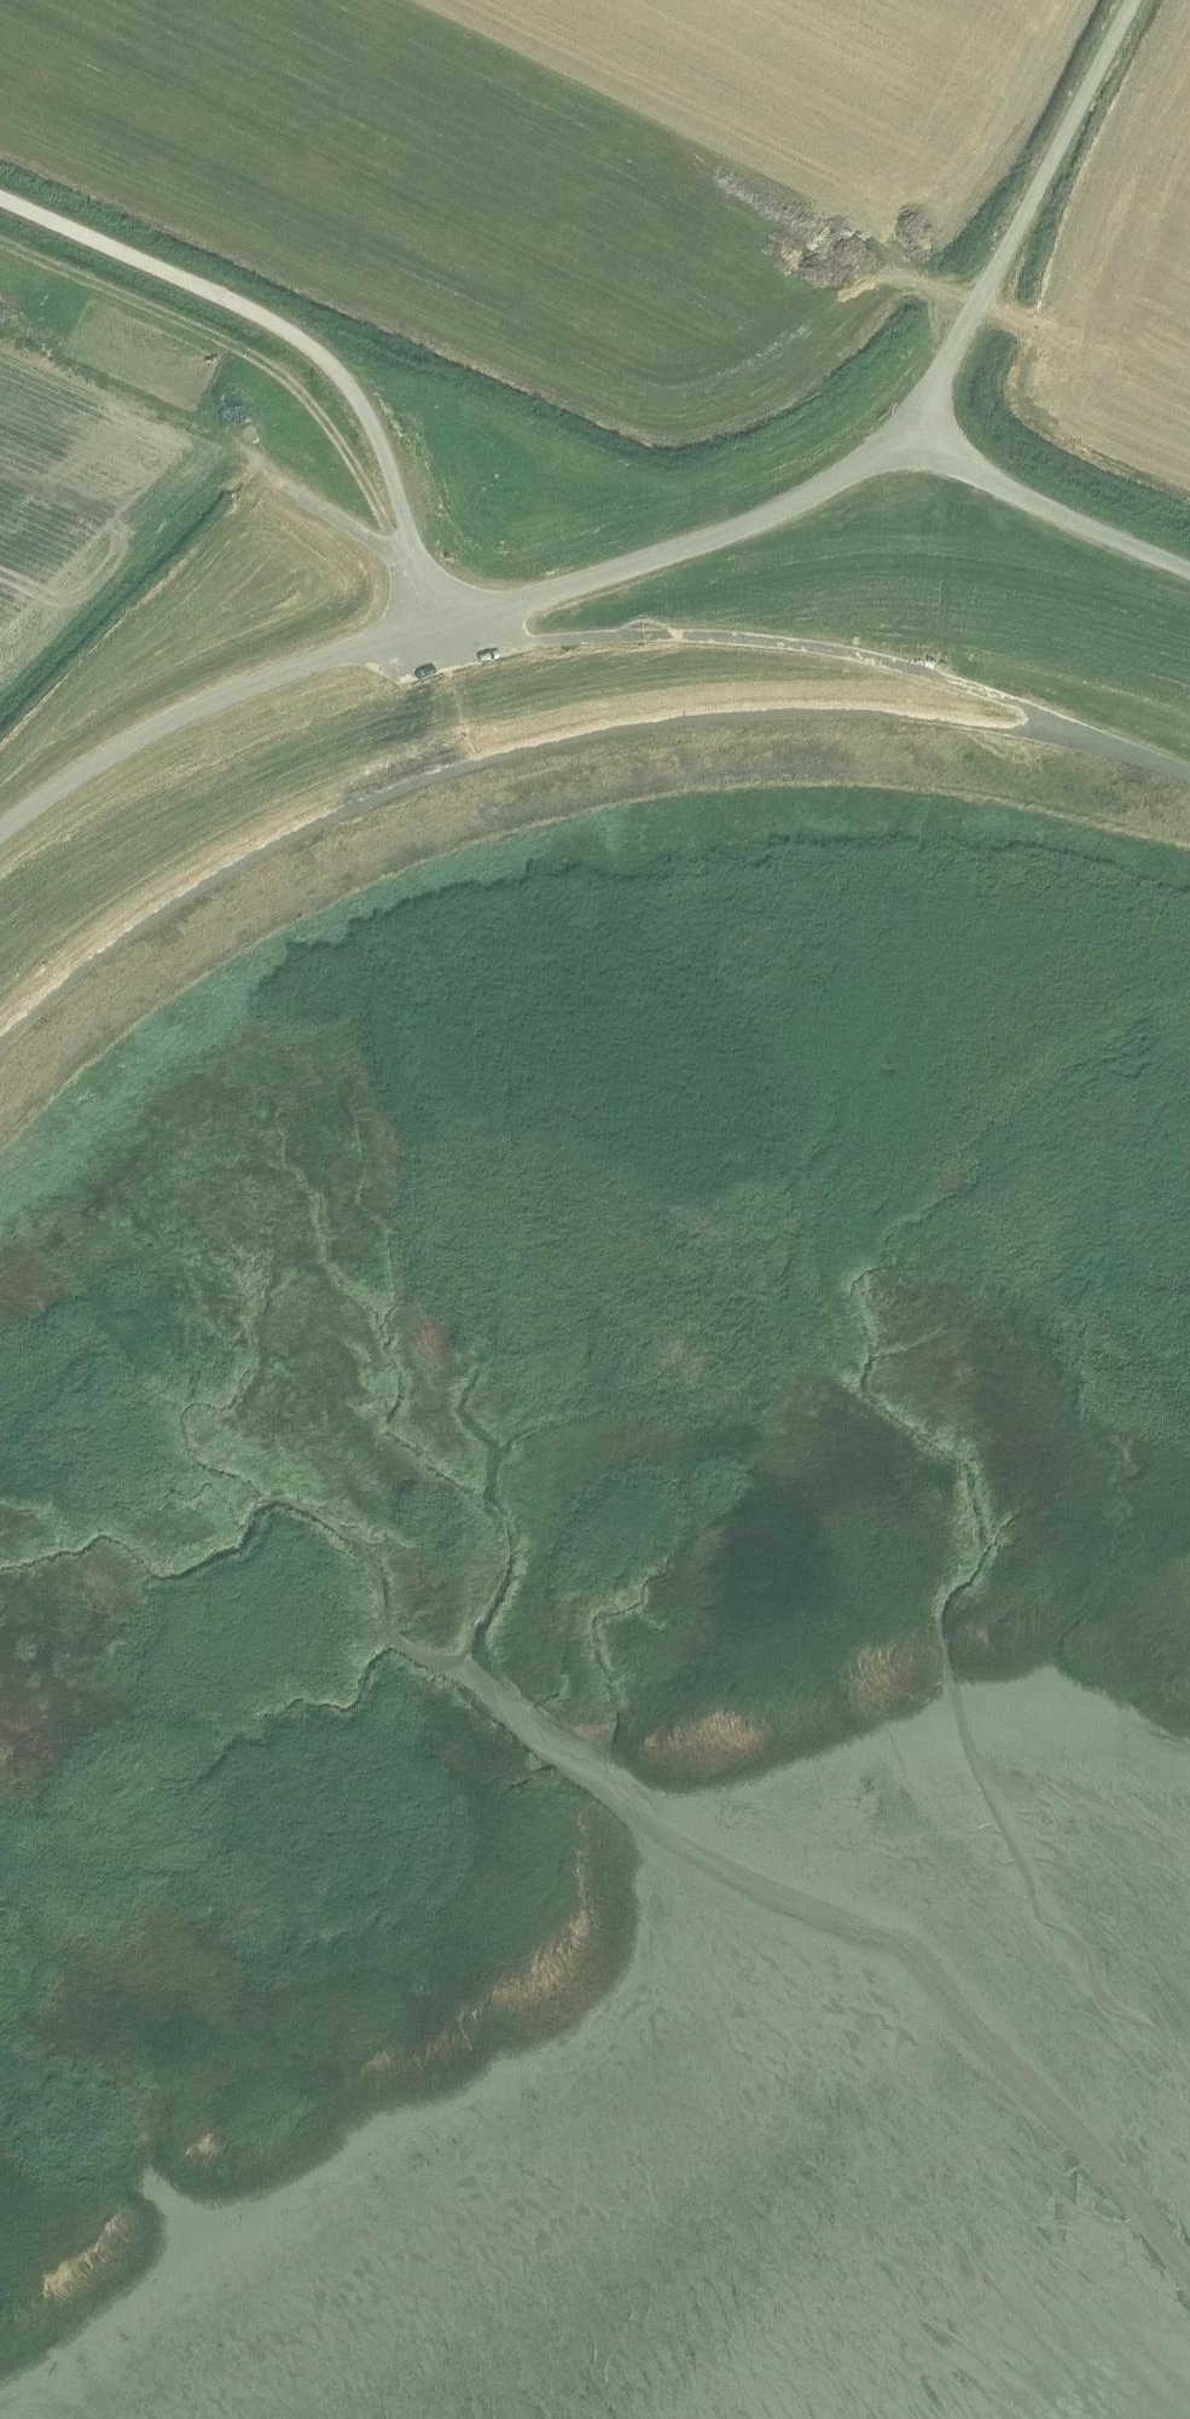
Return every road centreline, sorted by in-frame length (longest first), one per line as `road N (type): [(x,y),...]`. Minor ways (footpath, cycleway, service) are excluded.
road 1 (unclassified): [(437,622),(372,418),(340,369),(253,307),(0,196)]
road 2 (unclassified): [(437,622),(675,552),(802,499),(894,443),(932,431)]
road 3 (unclassified): [(0,832),(176,720),(437,622)]
road 4 (unclassified): [(932,431),(947,375),(1139,0)]
road 5 (unclassified): [(932,431),(993,483),(1189,572)]

